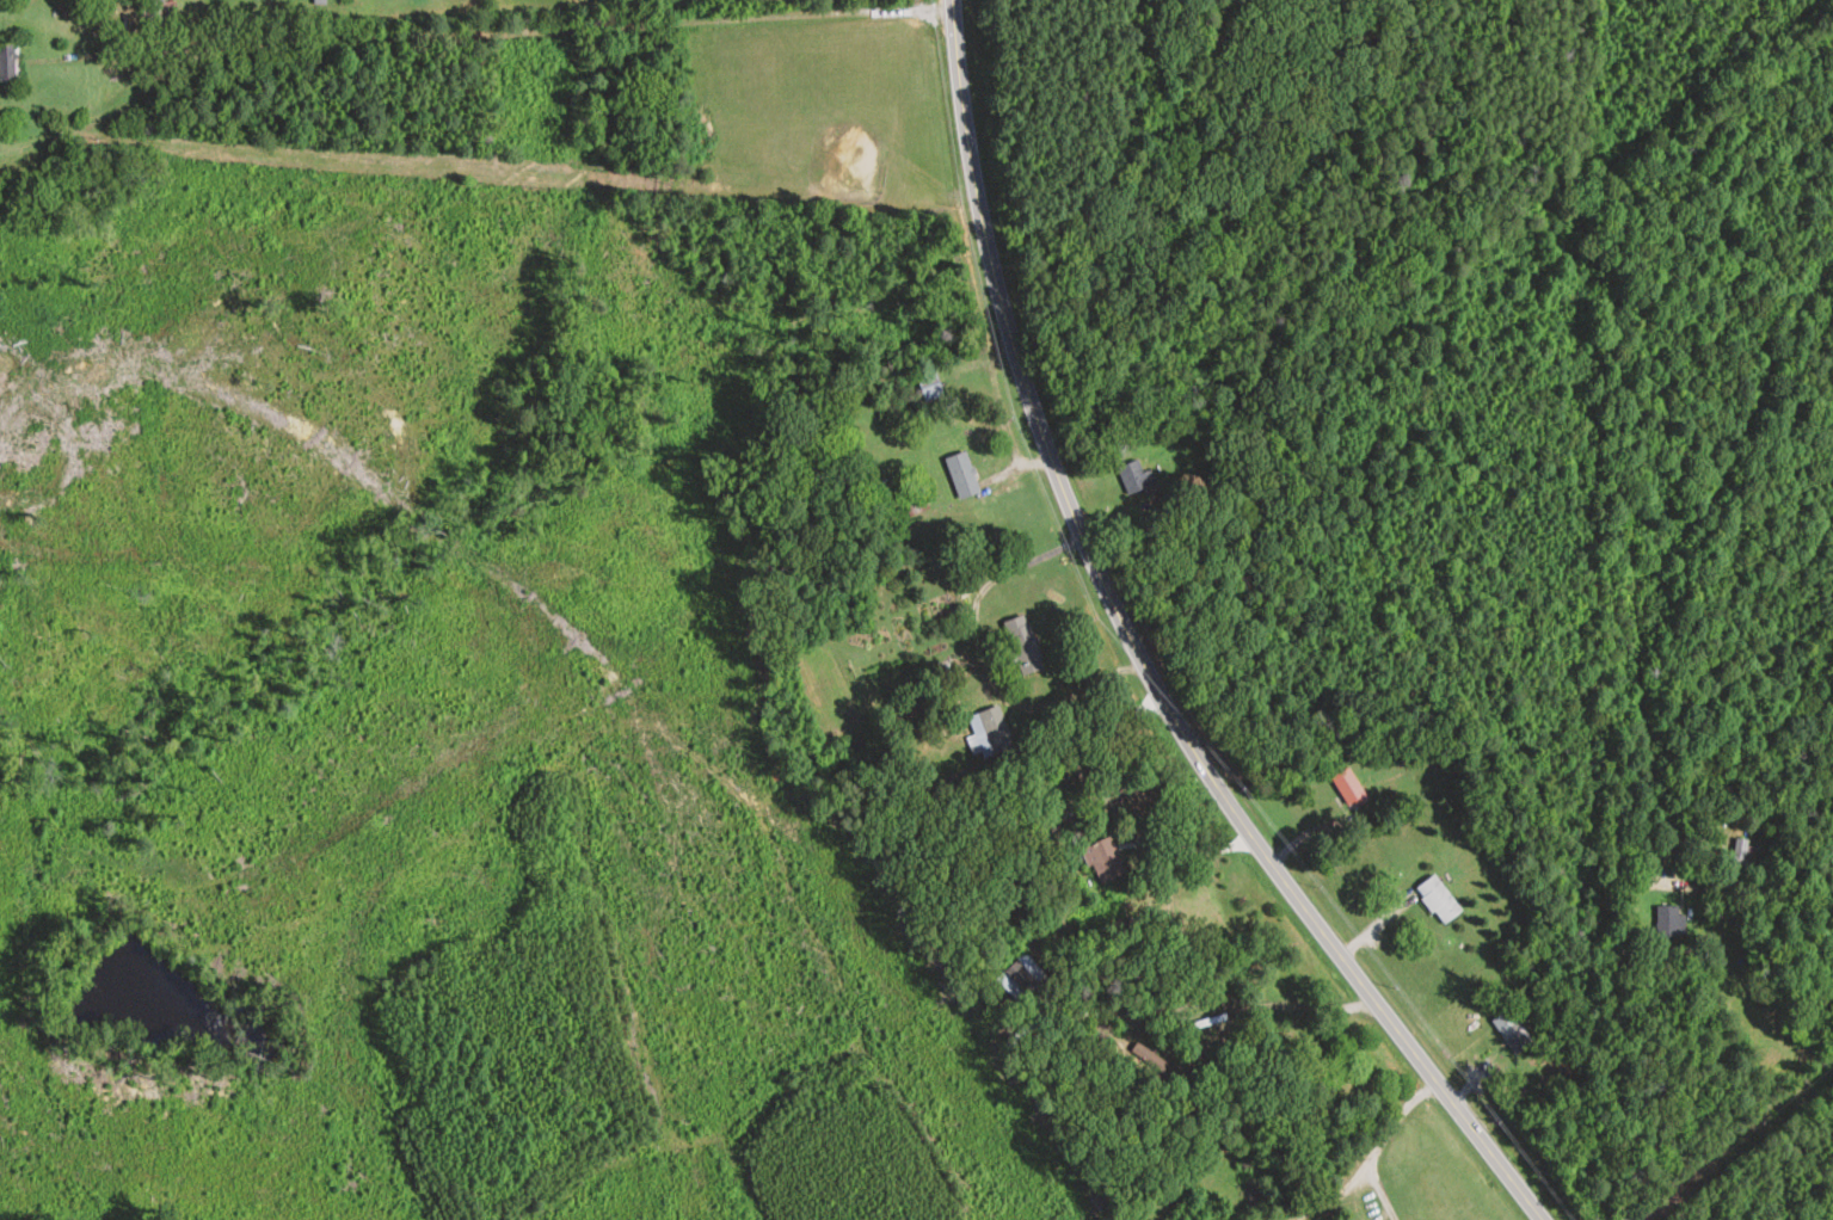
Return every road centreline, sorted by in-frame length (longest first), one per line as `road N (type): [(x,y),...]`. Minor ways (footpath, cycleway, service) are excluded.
road 1 (secondary): [(1542,1219),(1256,840),(1064,497),(995,263),(961,0)]
road 2 (residential): [(1313,1219),(1363,1196),(1389,1139),(1451,1103)]

